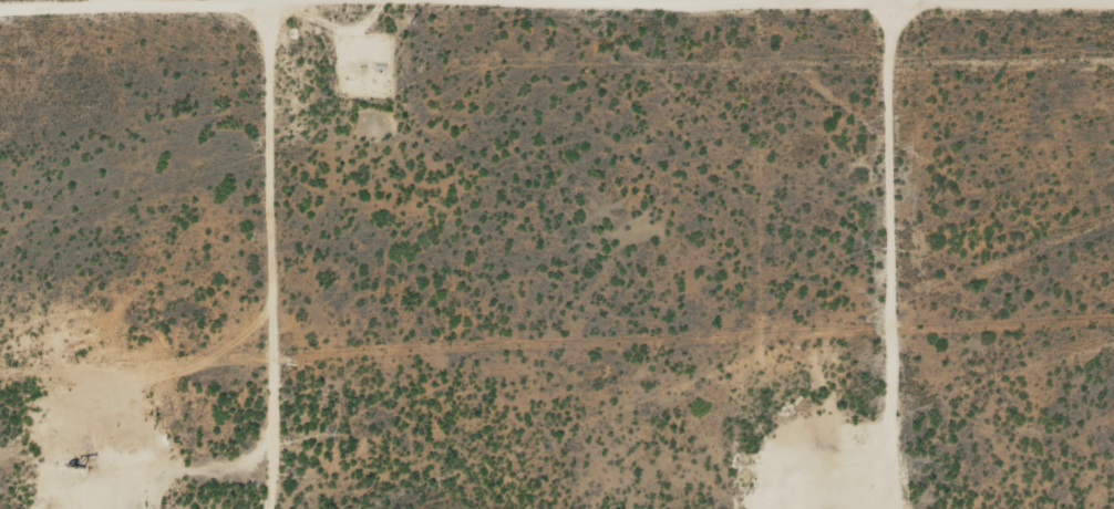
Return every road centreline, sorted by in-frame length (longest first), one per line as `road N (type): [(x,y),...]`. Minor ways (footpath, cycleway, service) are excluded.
road 1 (track): [(0,9),(266,24),(1113,10)]
road 2 (track): [(878,508),(875,14)]
road 3 (track): [(211,508),(266,24)]

